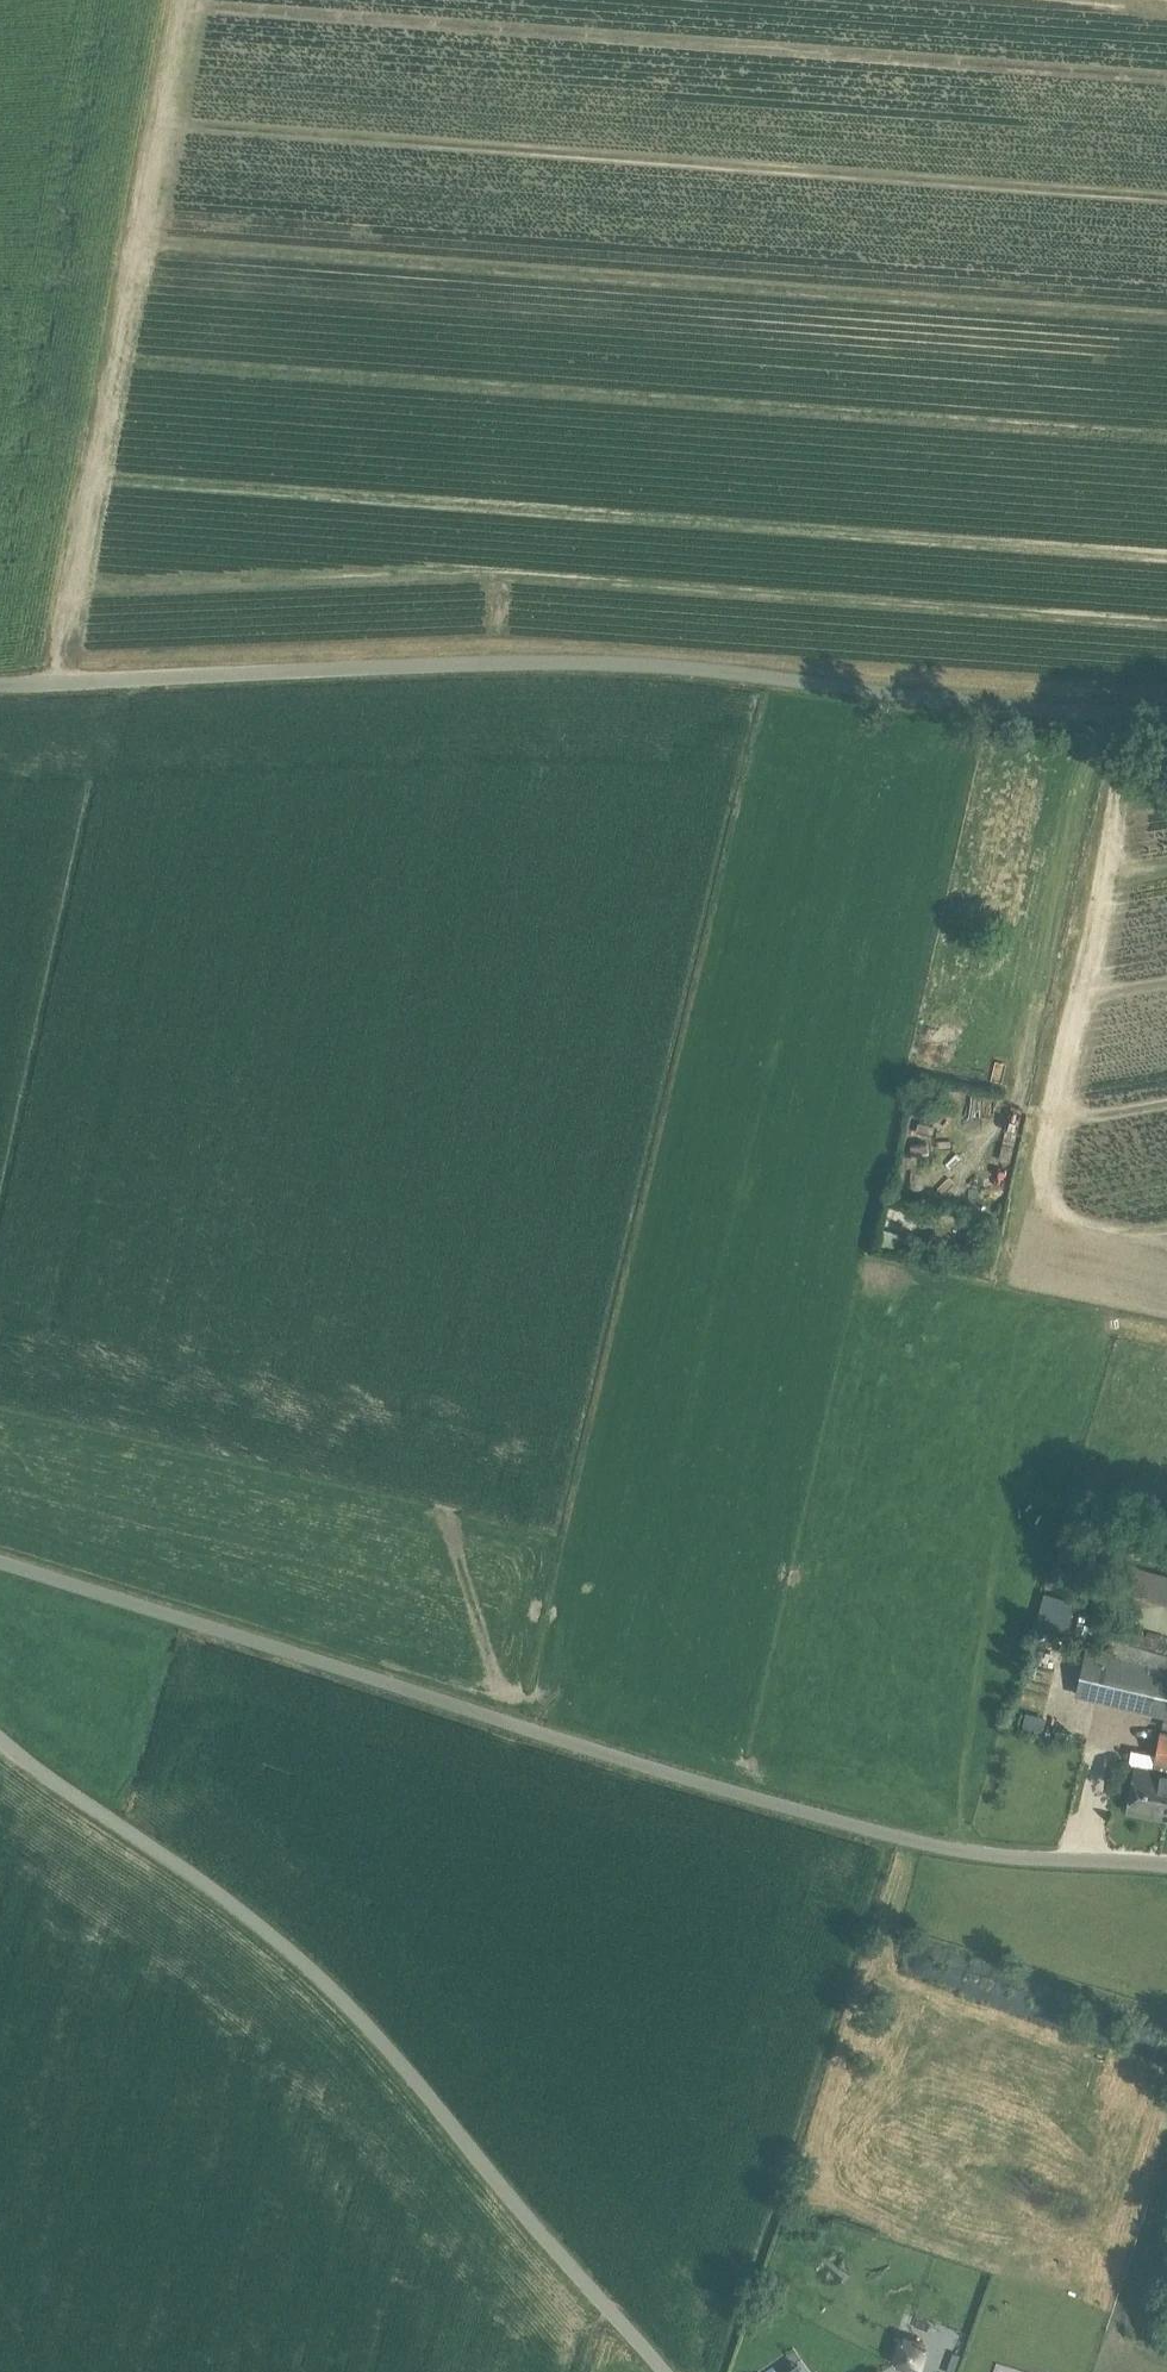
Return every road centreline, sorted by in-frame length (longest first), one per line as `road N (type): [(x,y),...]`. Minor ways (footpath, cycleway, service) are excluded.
road 1 (unclassified): [(1166,1866),(966,1856),(897,1840),(0,1568)]
road 2 (unclassified): [(0,685),(565,662),(755,674),(1017,707),(1166,713)]
road 3 (unclassified): [(660,2371),(361,2028),(264,1929),(0,1731)]

